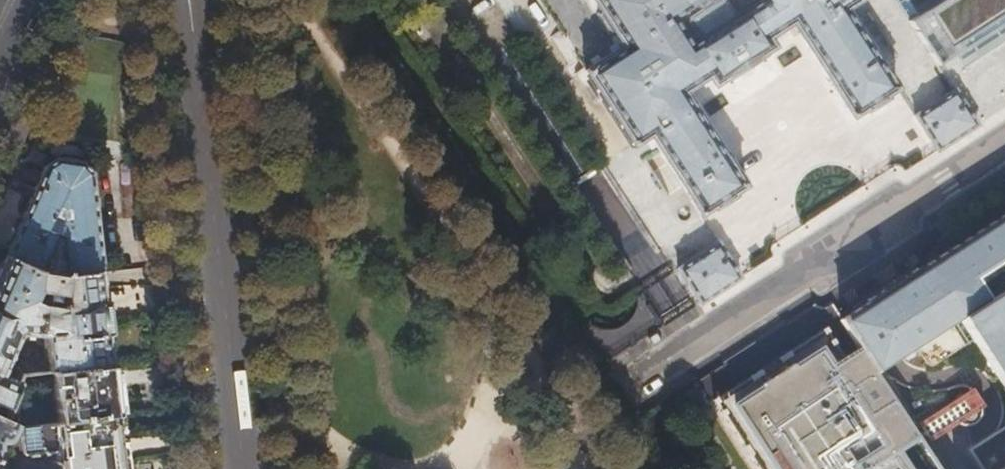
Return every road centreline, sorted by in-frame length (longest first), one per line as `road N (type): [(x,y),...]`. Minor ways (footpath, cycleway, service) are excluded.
road 1 (tertiary): [(241,468),(190,0)]
road 2 (residential): [(637,380),(1004,143)]

